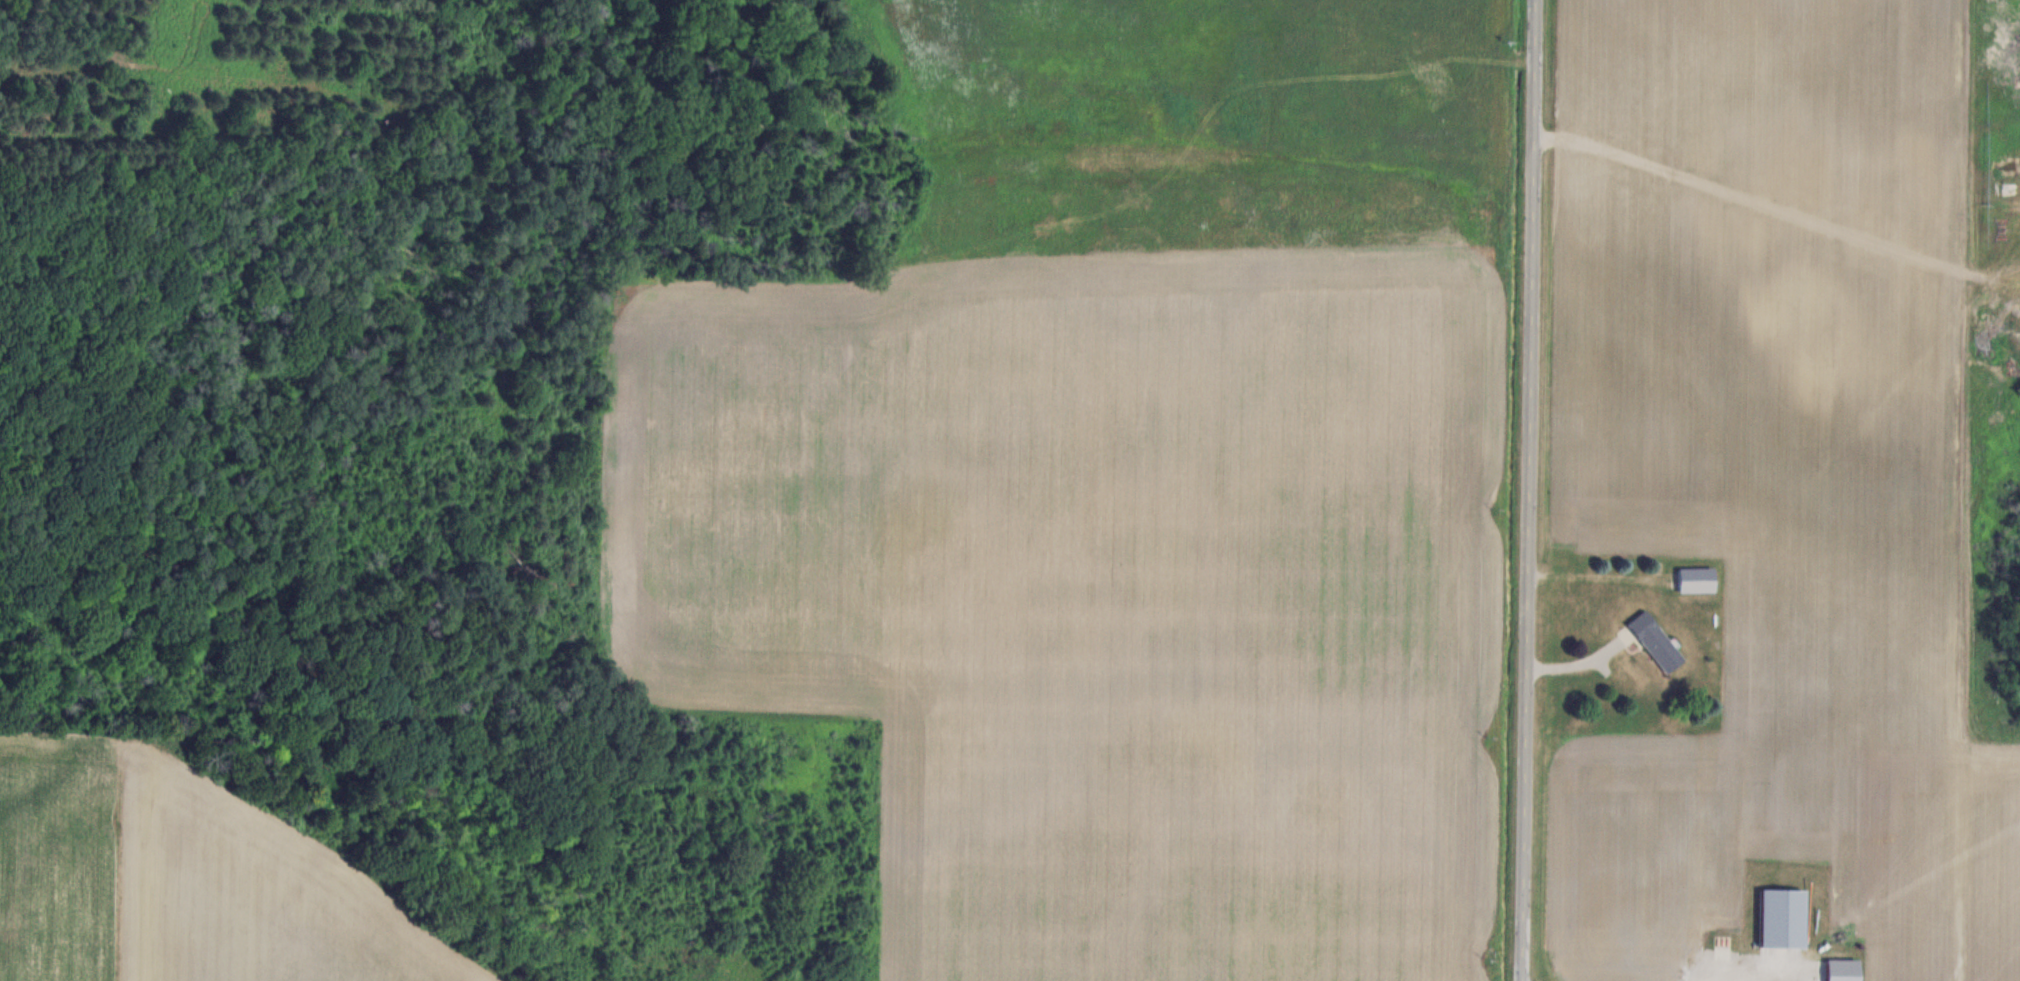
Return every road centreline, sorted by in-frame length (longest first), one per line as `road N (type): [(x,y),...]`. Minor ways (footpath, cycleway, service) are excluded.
road 1 (residential): [(1523,980),(1535,0)]

